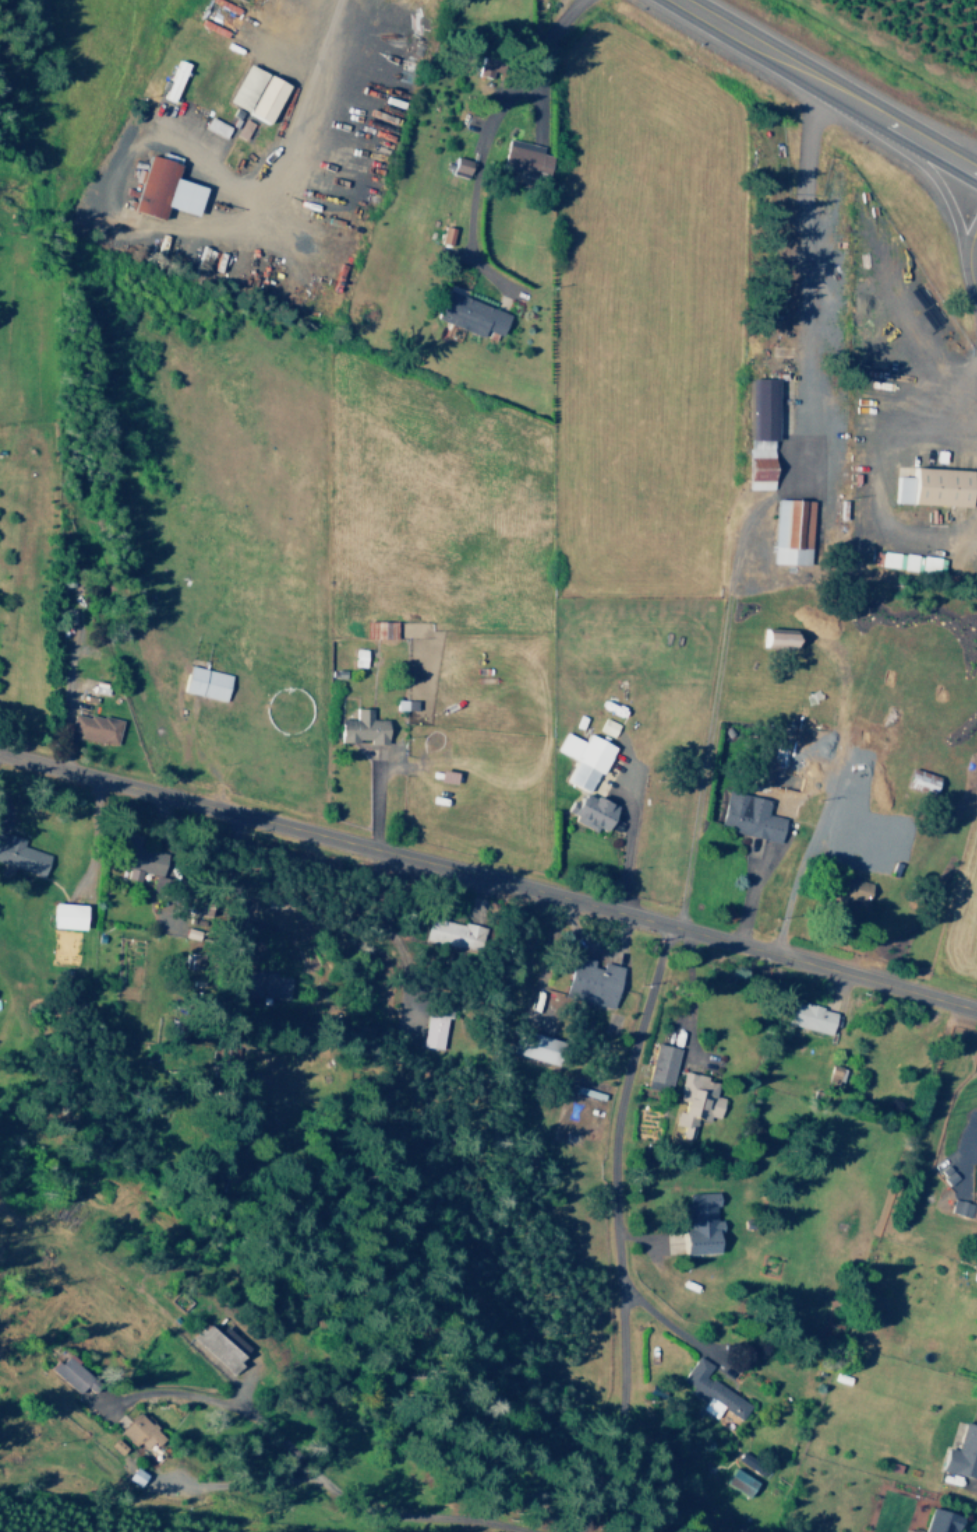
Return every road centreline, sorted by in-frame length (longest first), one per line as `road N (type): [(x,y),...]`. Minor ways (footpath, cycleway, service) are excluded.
road 1 (tertiary): [(976,1012),(0,757)]
road 2 (residential): [(598,1531),(629,1416),(619,1120),(670,927)]
road 3 (trunk): [(671,0),(976,176)]

